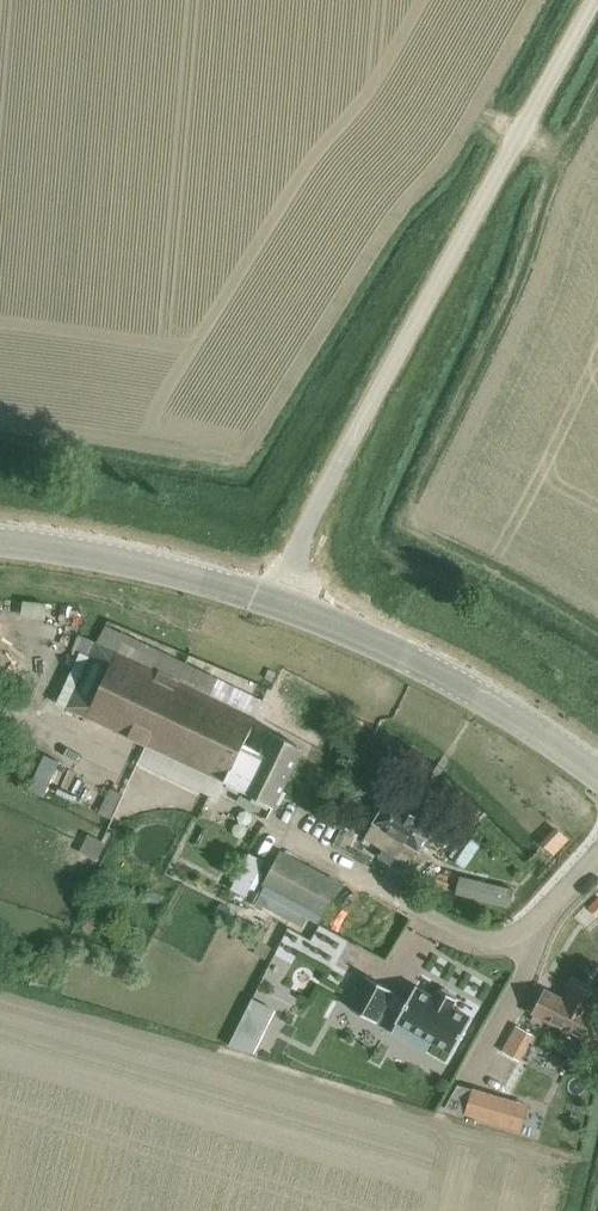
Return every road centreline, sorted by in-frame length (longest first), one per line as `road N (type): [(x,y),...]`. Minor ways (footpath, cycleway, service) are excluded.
road 1 (unclassified): [(270,600),(592,0)]
road 2 (residential): [(277,830),(422,915),(494,941),(549,909),(597,853)]
road 3 (tertiary): [(597,775),(484,698),(270,600)]
road 4 (tertiary): [(270,600),(174,572),(0,541)]

